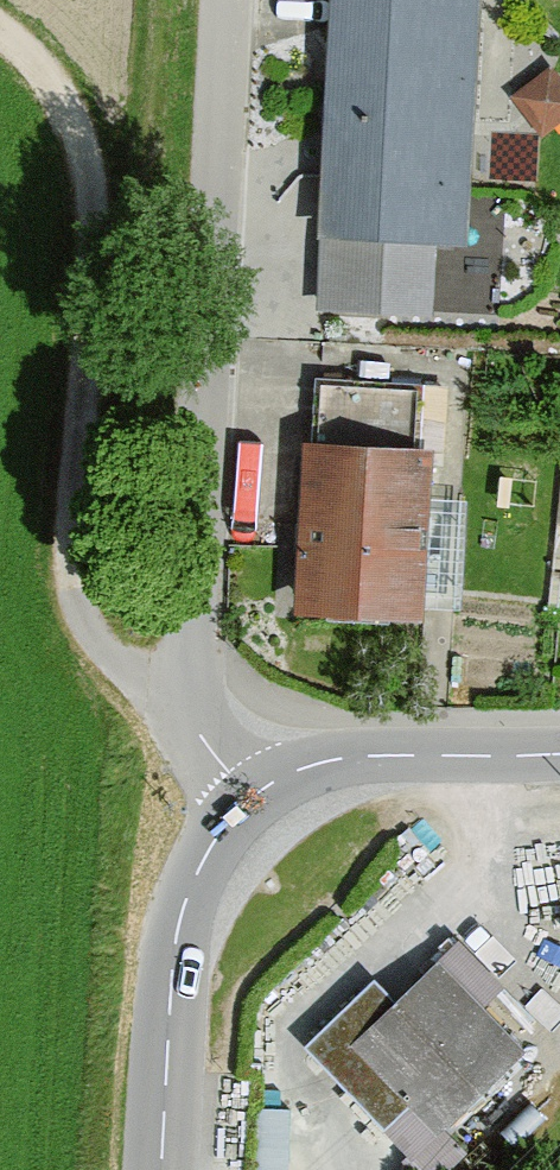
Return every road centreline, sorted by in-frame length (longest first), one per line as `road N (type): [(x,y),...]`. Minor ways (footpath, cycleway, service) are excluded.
road 1 (residential): [(248,801),(203,737),(186,684),(222,0)]
road 2 (track): [(192,712),(145,686),(96,634),(73,584),(90,193),(59,98),(0,29)]
road 3 (unclassified): [(160,1169),(177,931),(202,863),(248,801)]
road 4 (unclassified): [(248,801),(330,760),(559,754)]

